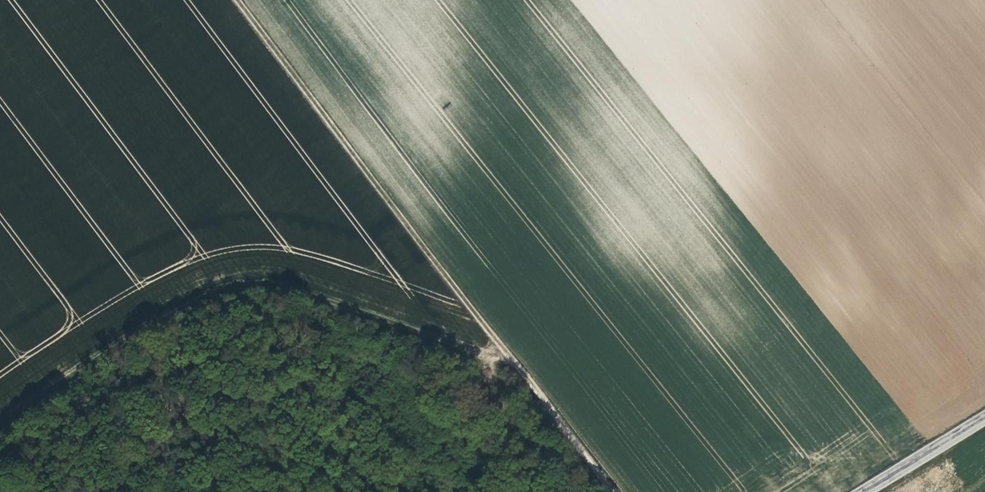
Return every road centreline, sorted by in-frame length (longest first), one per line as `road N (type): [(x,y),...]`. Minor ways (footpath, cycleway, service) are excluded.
road 1 (track): [(616,491),(239,0)]
road 2 (track): [(210,295),(265,283),(520,367)]
road 3 (unclassified): [(984,419),(864,491)]

